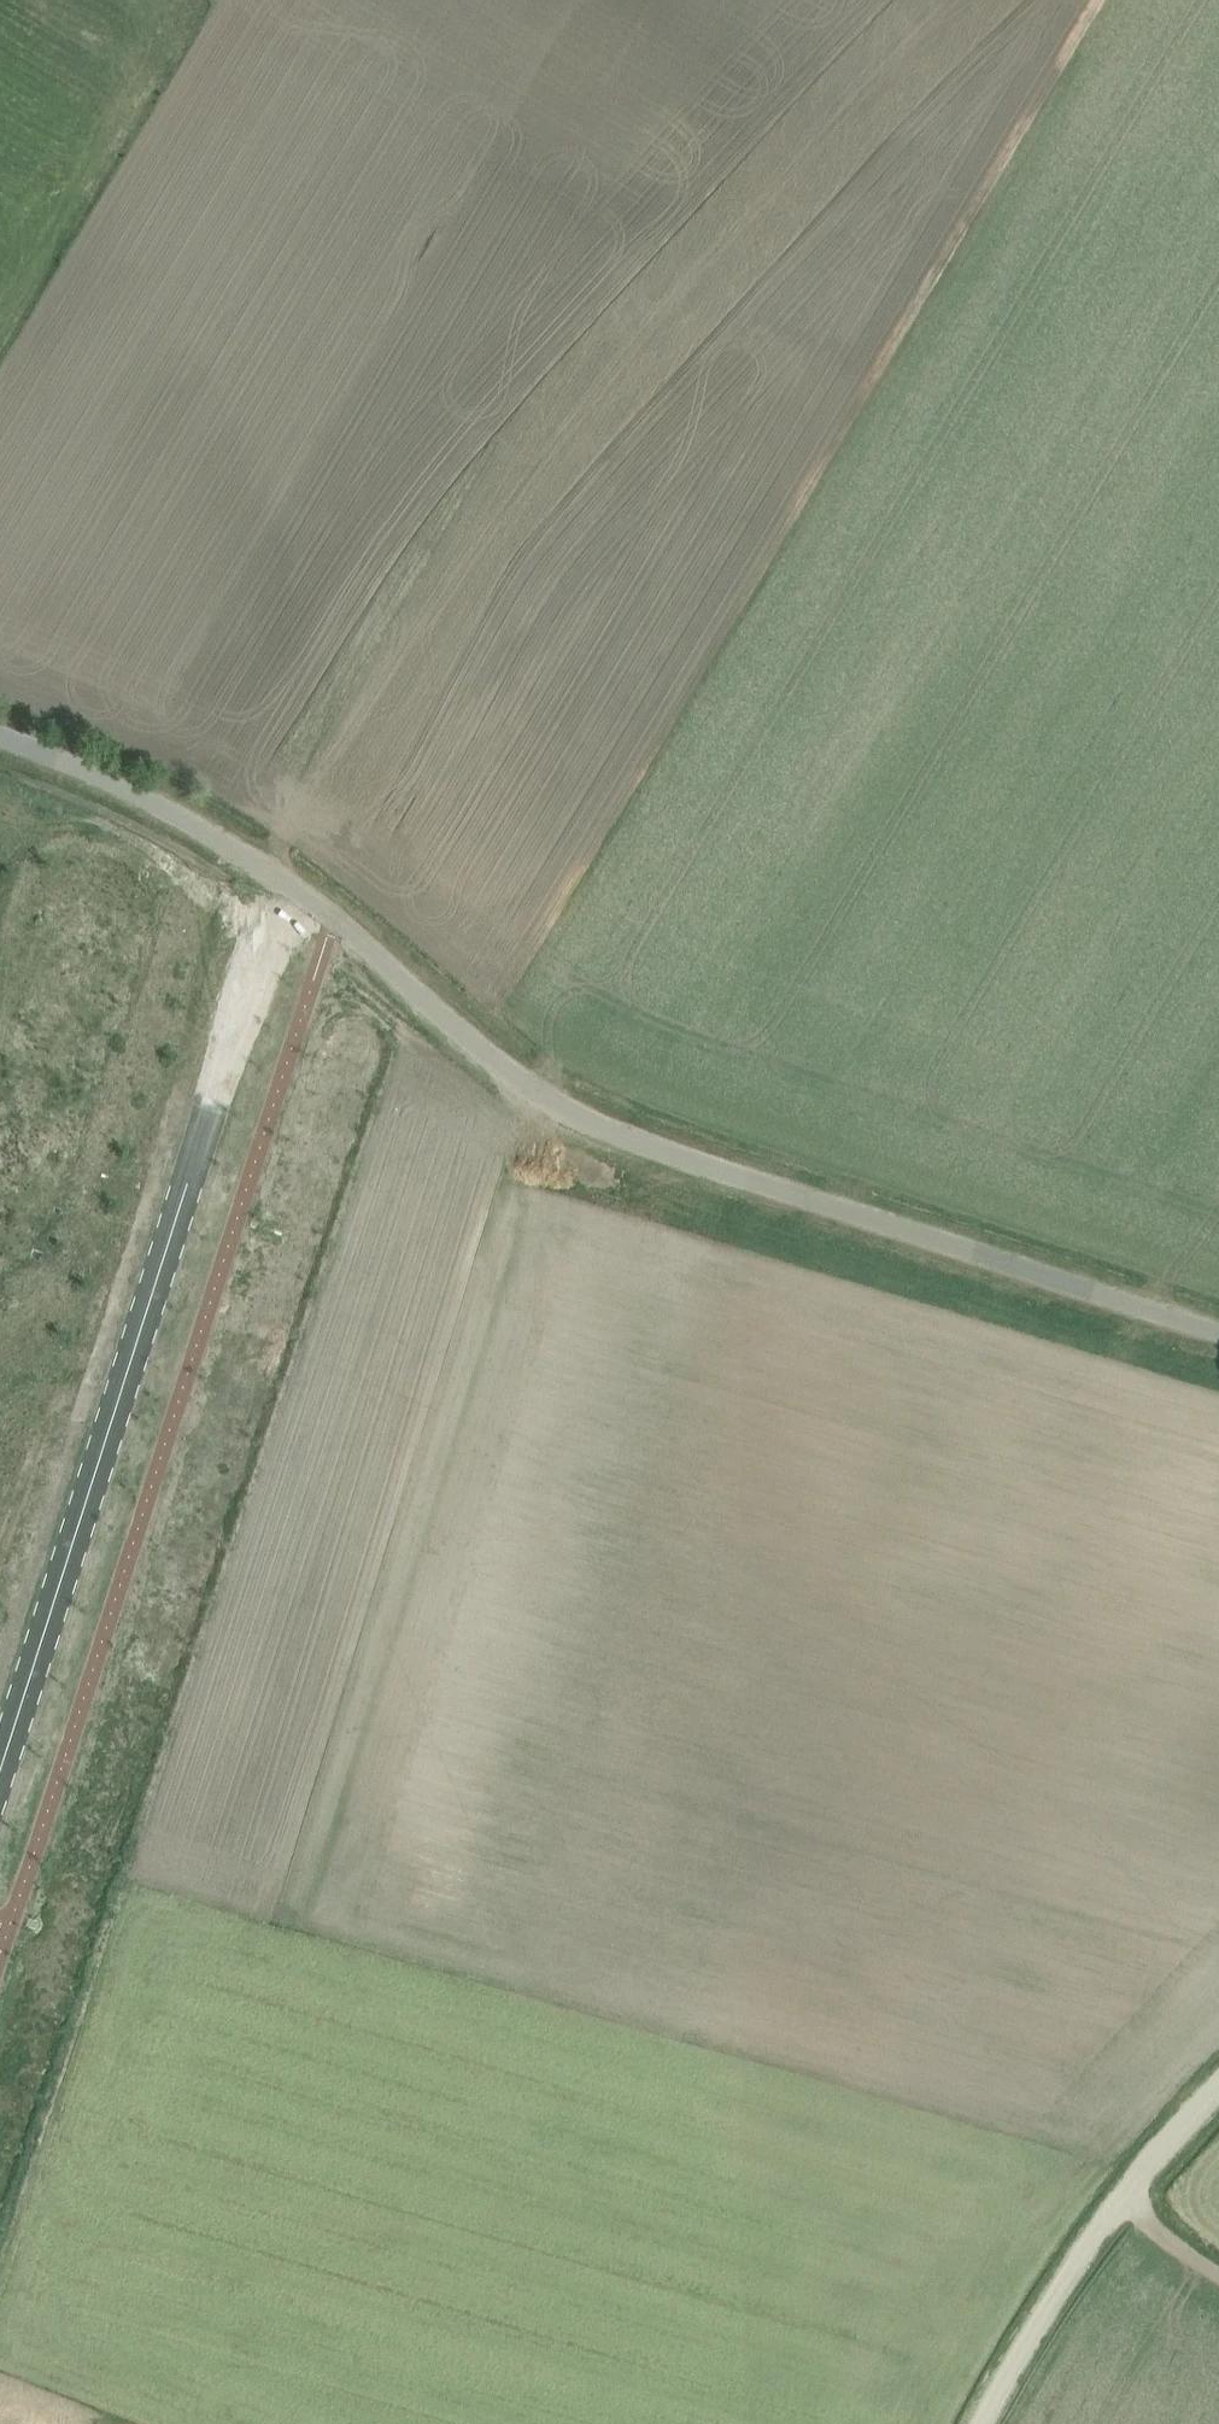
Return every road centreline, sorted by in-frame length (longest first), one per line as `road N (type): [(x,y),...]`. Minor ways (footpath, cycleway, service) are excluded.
road 1 (unclassified): [(1218,1336),(606,1135),(525,1089),(304,898)]
road 2 (tertiary): [(360,709),(401,626),(524,456),(942,0)]
road 3 (tertiary): [(0,1764),(237,1027)]
road 4 (track): [(1218,2093),(1066,2276),(983,2423)]
road 5 (unclassified): [(276,879),(158,807),(0,737)]
road 6 (tertiary): [(304,898),(360,760),(360,709)]
road 7 (tertiary): [(360,709),(325,749),(276,879)]
road 8 (tertiary): [(276,879),(239,976),(237,1027)]
road 9 (tertiary): [(237,1027),(268,991),(304,898)]
road 10 (track): [(1119,2207),(1218,2274)]

